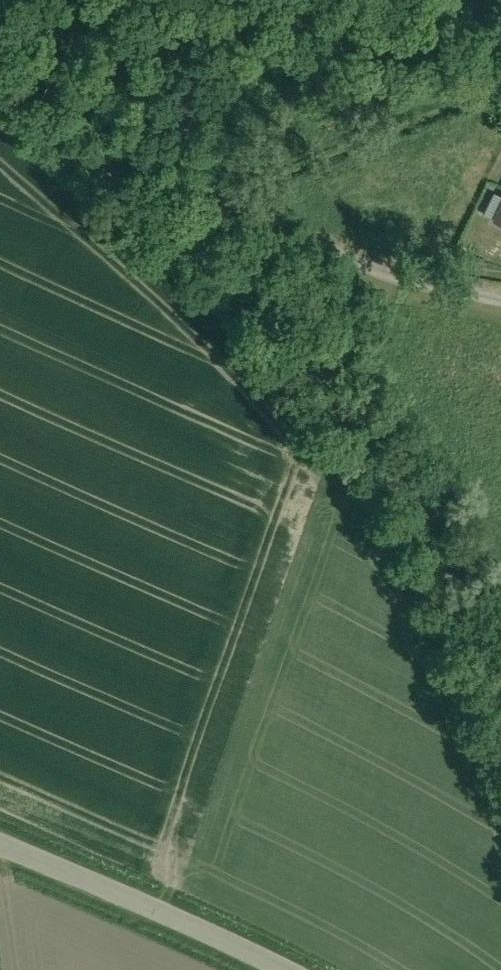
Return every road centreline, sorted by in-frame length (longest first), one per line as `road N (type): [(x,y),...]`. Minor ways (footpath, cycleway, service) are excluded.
road 1 (unclassified): [(500,649),(429,504),(274,277)]
road 2 (unclassified): [(274,277),(0,74)]
road 3 (unclassified): [(0,843),(292,969)]
road 4 (unclassified): [(274,277),(153,0)]

